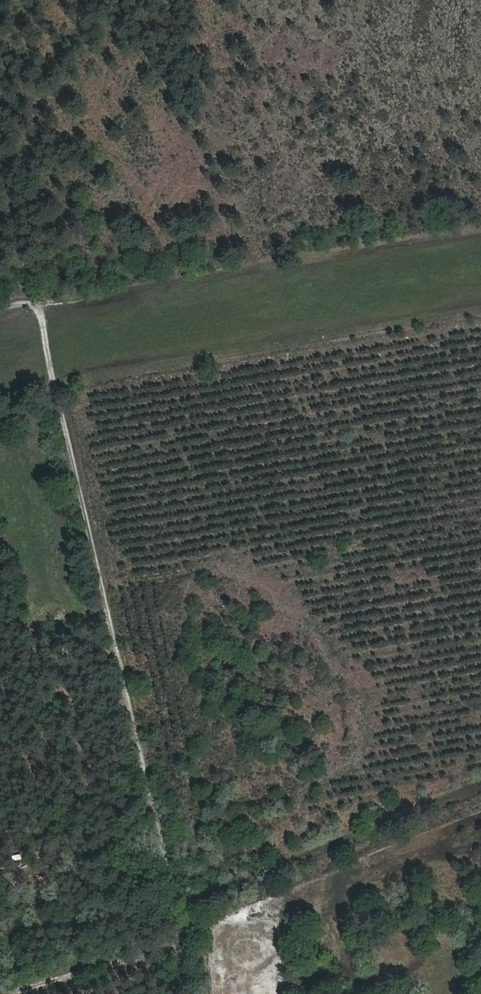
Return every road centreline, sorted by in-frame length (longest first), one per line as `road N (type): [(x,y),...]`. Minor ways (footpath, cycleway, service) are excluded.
road 1 (track): [(32,307),(174,903)]
road 2 (track): [(480,783),(174,903),(176,945),(2,993)]
road 3 (track): [(0,312),(480,233)]

